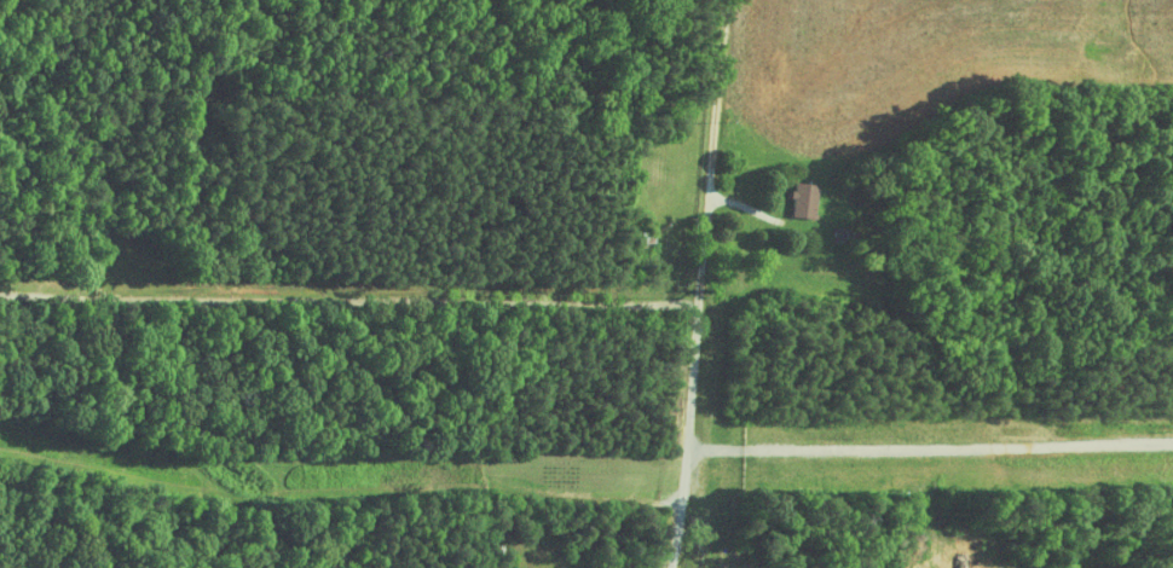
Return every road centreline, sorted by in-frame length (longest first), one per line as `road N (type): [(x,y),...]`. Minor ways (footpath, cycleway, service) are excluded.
road 1 (residential): [(700,311),(0,295)]
road 2 (residential): [(670,567),(686,476),(724,0)]

